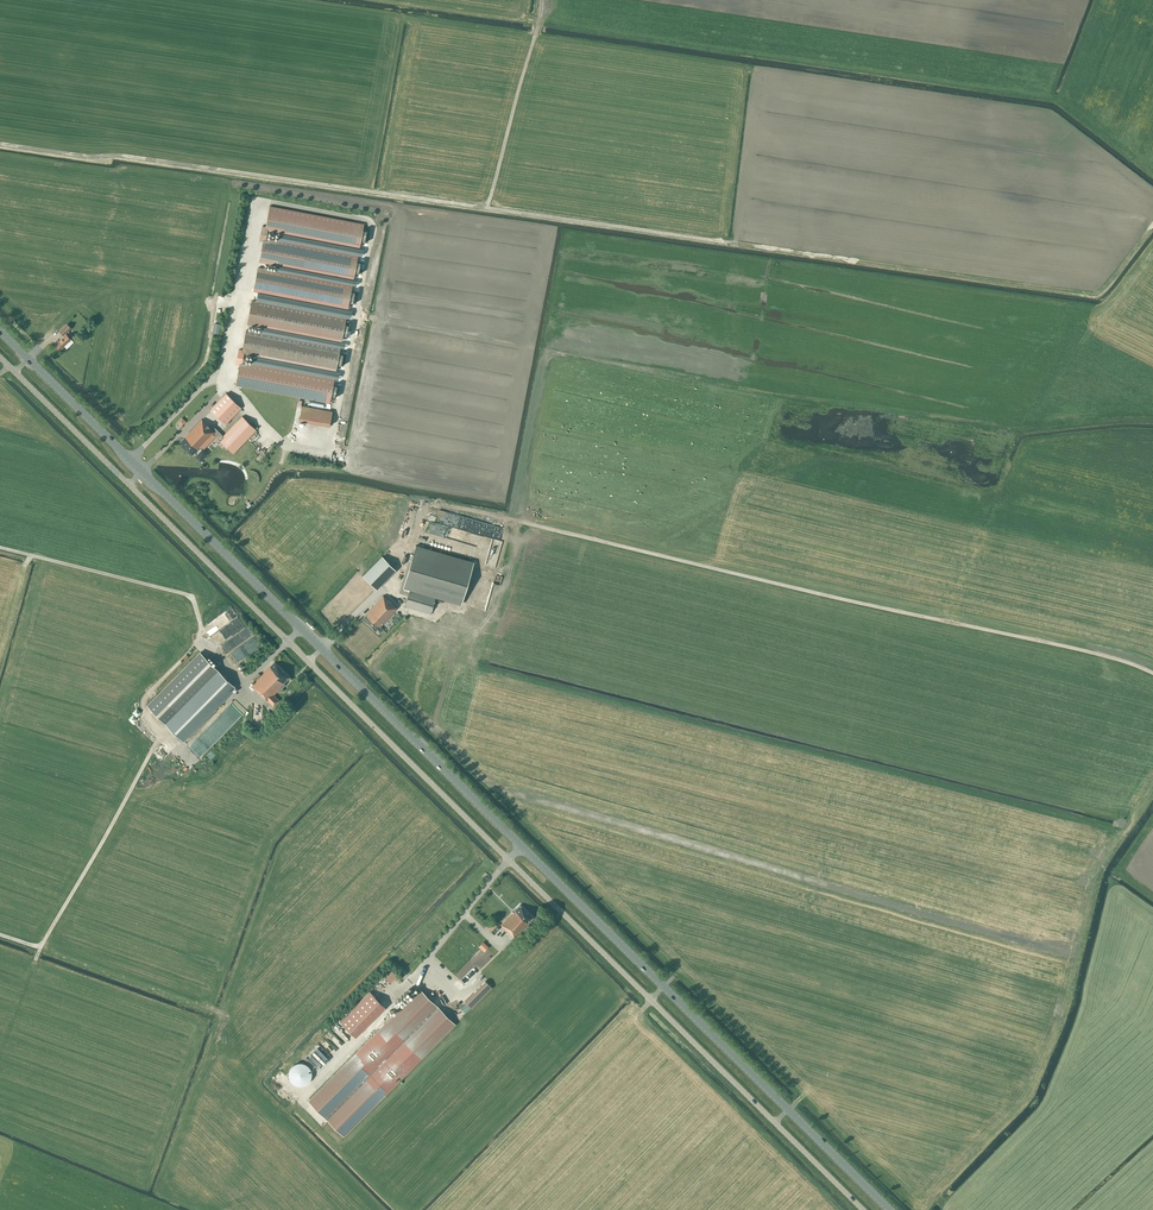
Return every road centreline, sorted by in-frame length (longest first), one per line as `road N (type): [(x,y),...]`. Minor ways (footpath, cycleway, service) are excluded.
road 1 (track): [(383,588),(399,572),(427,503),(1118,659),(1152,674)]
road 2 (track): [(0,143),(711,241)]
road 3 (track): [(209,646),(192,651),(145,698),(140,714),(160,737),(35,960)]
road 4 (unclassified): [(509,860),(287,640)]
road 5 (primary): [(520,846),(299,627)]
road 6 (track): [(209,646),(190,596),(0,548)]
road 7 (unclassified): [(287,640),(128,484)]
road 8 (primary): [(299,627),(141,471)]
road 9 (track): [(488,208),(543,0)]
road 10 (primary): [(664,988),(520,846)]
road 11 (primary): [(141,471),(0,331)]
road 12 (unclassified): [(650,999),(509,860)]
road 13 (unclassified): [(128,484),(0,357)]
road 14 (unclassified): [(775,1122),(650,999)]
road 15 (primary): [(787,1110),(664,988)]
road 16 (primary): [(889,1209),(787,1110)]
road 17 (unclassified): [(864,1209),(775,1122)]

